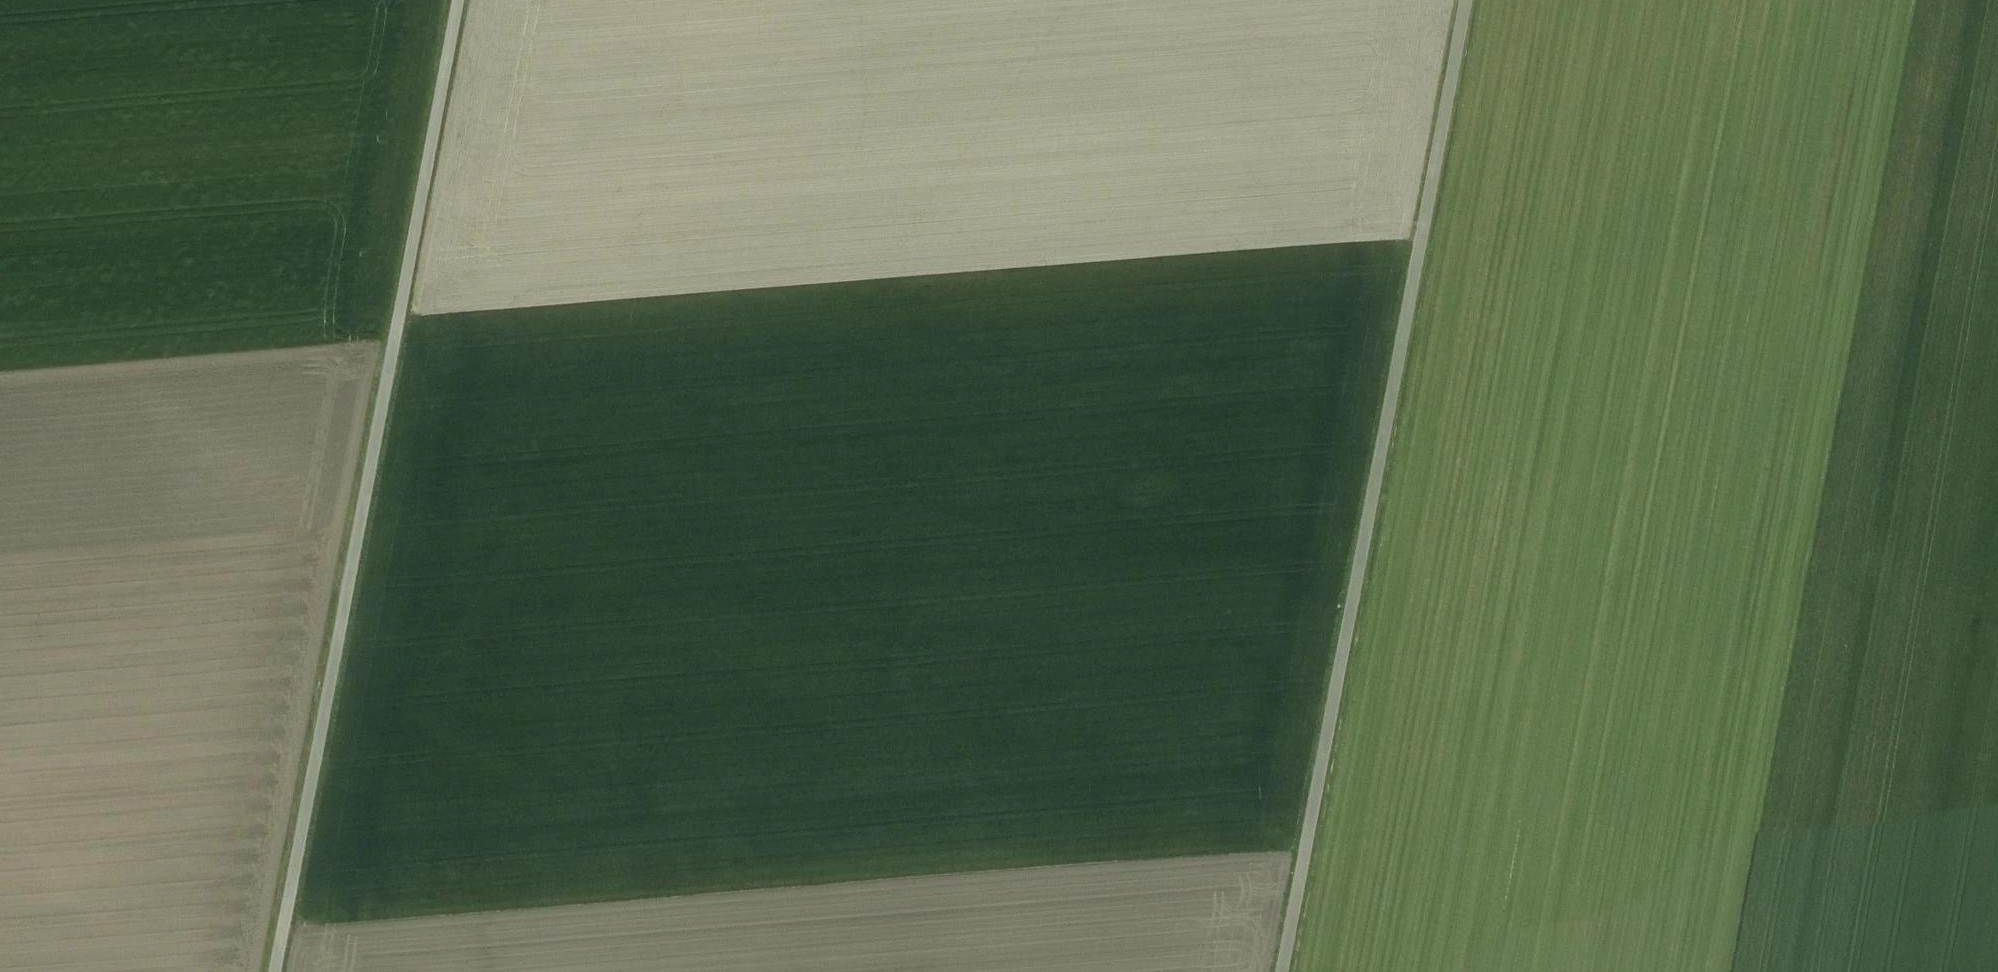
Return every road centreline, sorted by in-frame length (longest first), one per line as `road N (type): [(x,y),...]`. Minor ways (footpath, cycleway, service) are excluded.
road 1 (unclassified): [(275,971),(460,0)]
road 2 (unclassified): [(1287,971),(1466,0)]

